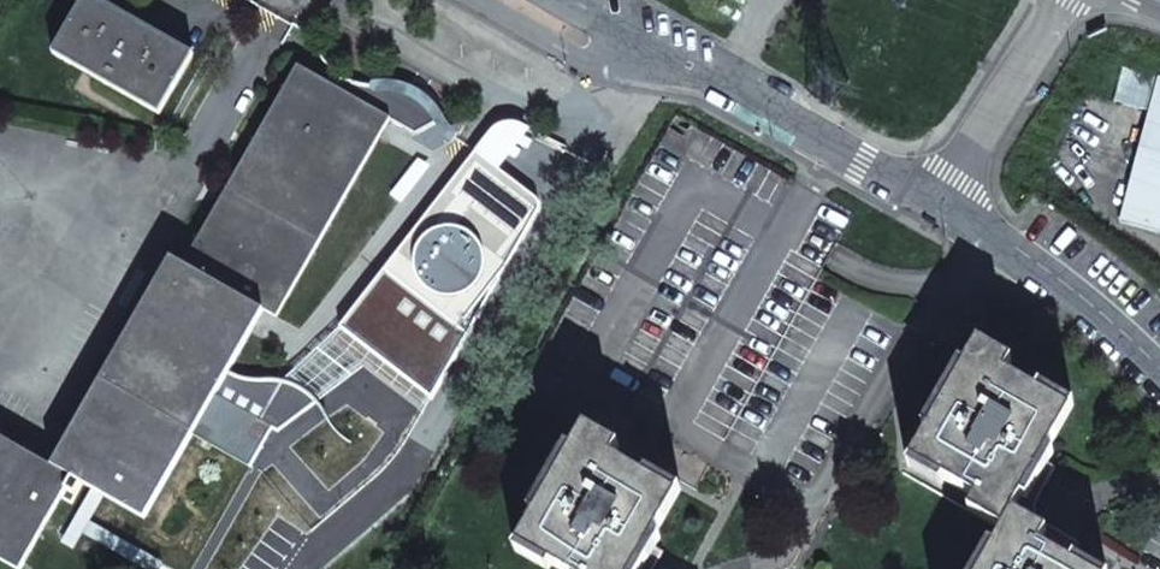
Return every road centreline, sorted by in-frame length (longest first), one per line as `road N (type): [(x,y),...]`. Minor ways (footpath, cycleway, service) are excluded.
road 1 (residential): [(931,199),(569,0)]
road 2 (residential): [(1159,372),(1056,279),(931,199)]
road 3 (residential): [(931,199),(1064,0)]

